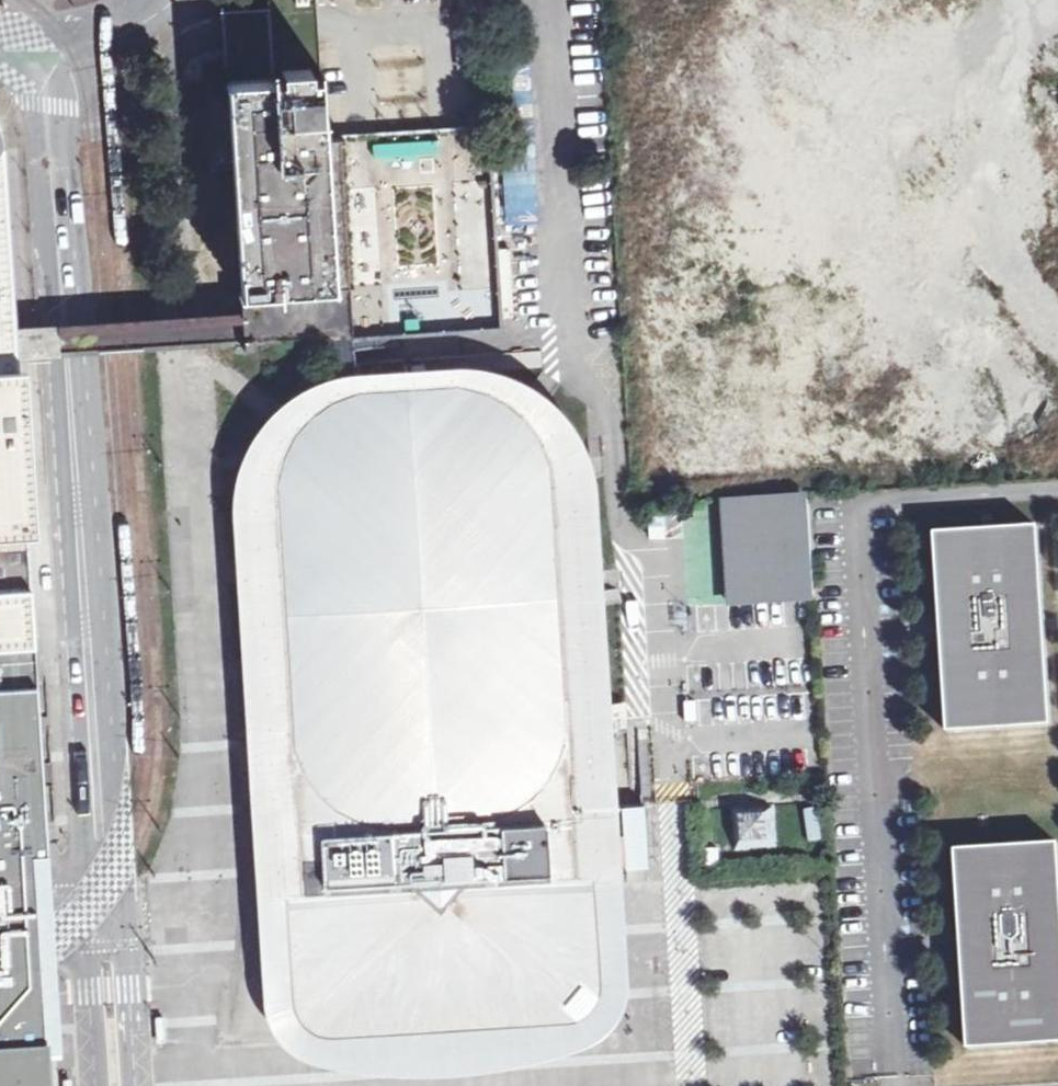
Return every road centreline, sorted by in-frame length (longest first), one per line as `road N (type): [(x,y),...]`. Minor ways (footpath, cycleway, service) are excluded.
road 1 (secondary): [(108,915),(53,106)]
road 2 (secondary): [(139,1085),(133,985),(108,915)]
road 3 (secondary): [(108,915),(94,986),(102,1085)]
road 4 (secondary): [(0,32),(75,37),(143,13)]
road 5 (secondary): [(53,106),(91,55),(143,13)]

